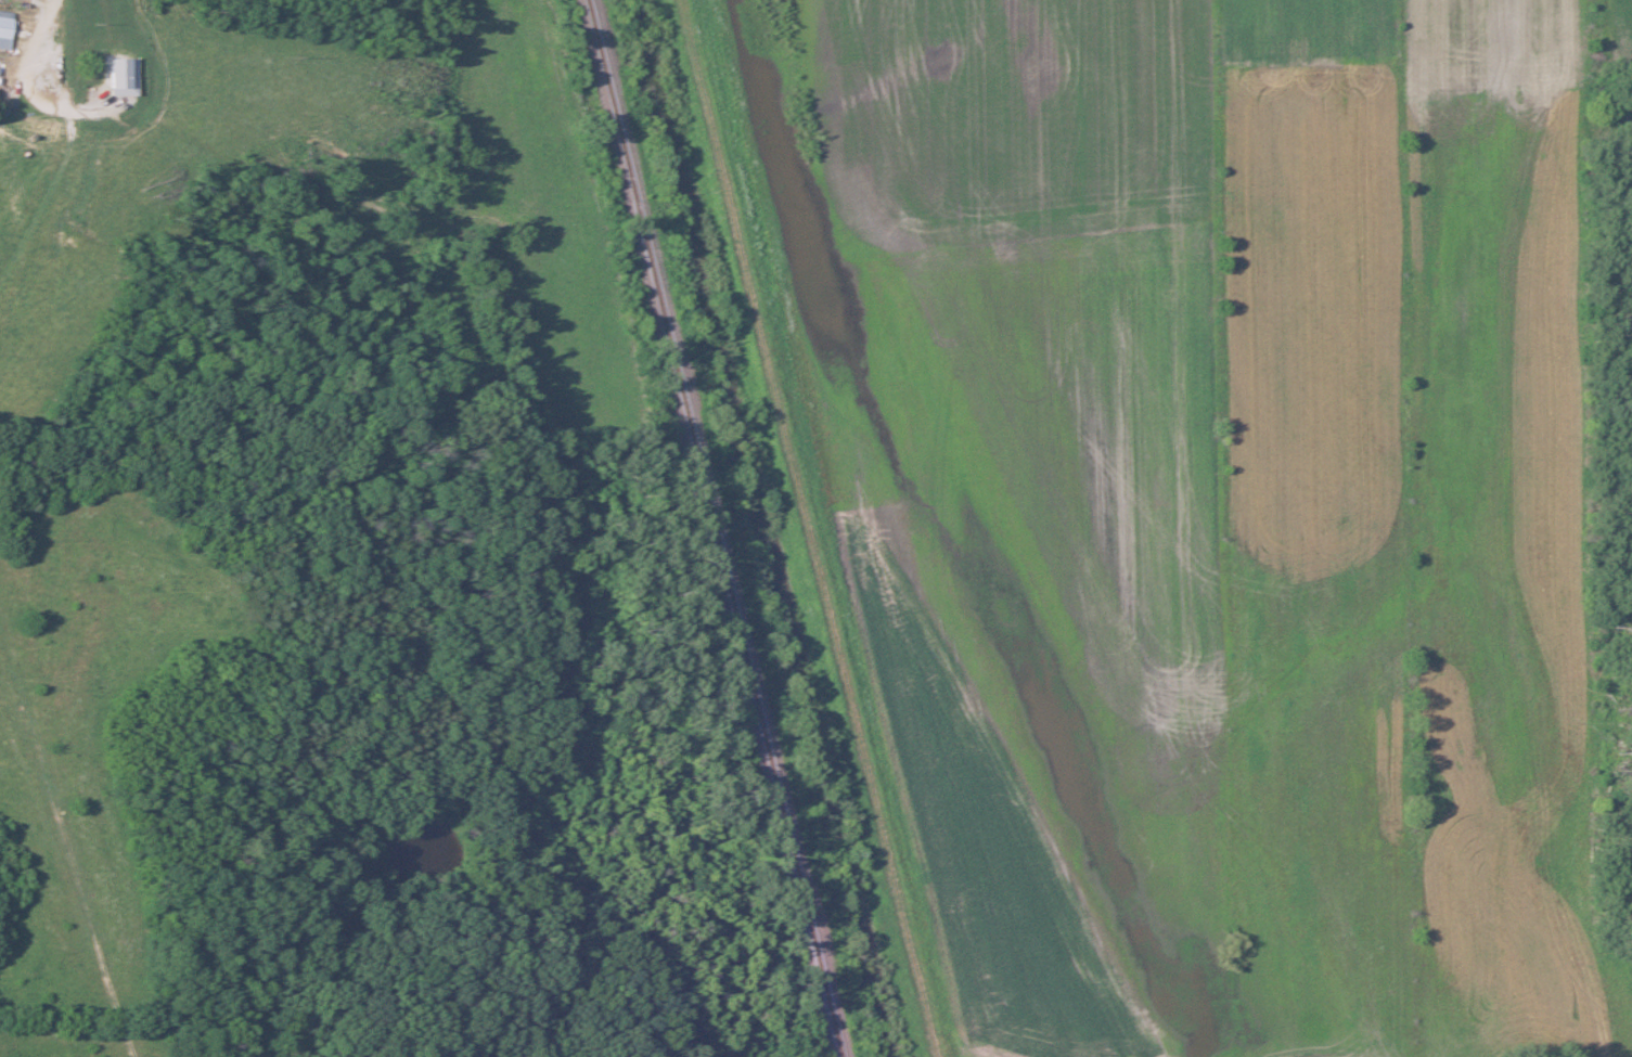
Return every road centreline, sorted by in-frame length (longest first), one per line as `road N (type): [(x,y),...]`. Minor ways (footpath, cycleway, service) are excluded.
road 1 (residential): [(0,611),(70,790),(147,1056)]
road 2 (residential): [(109,0),(114,91),(75,137),(36,154),(0,261)]

